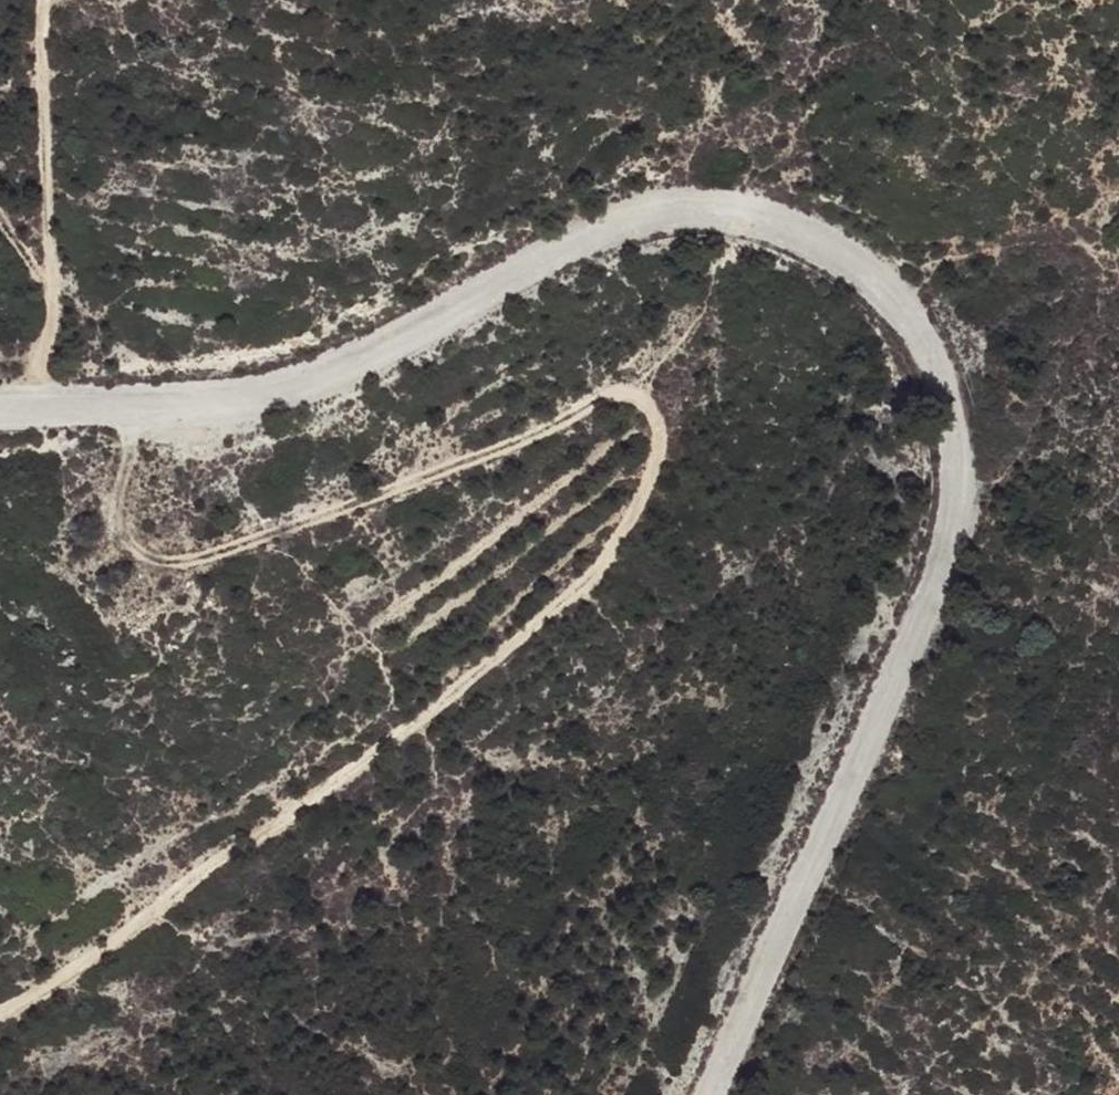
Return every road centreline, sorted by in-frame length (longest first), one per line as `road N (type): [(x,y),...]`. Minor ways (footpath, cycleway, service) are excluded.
road 1 (track): [(132,408),(122,532),(133,556),(169,557),(209,555),(413,490),(593,405),(631,396),(653,403),(642,477),(577,584),(432,707),(189,868),(0,1013)]
road 2 (track): [(46,0),(54,311),(34,408)]

